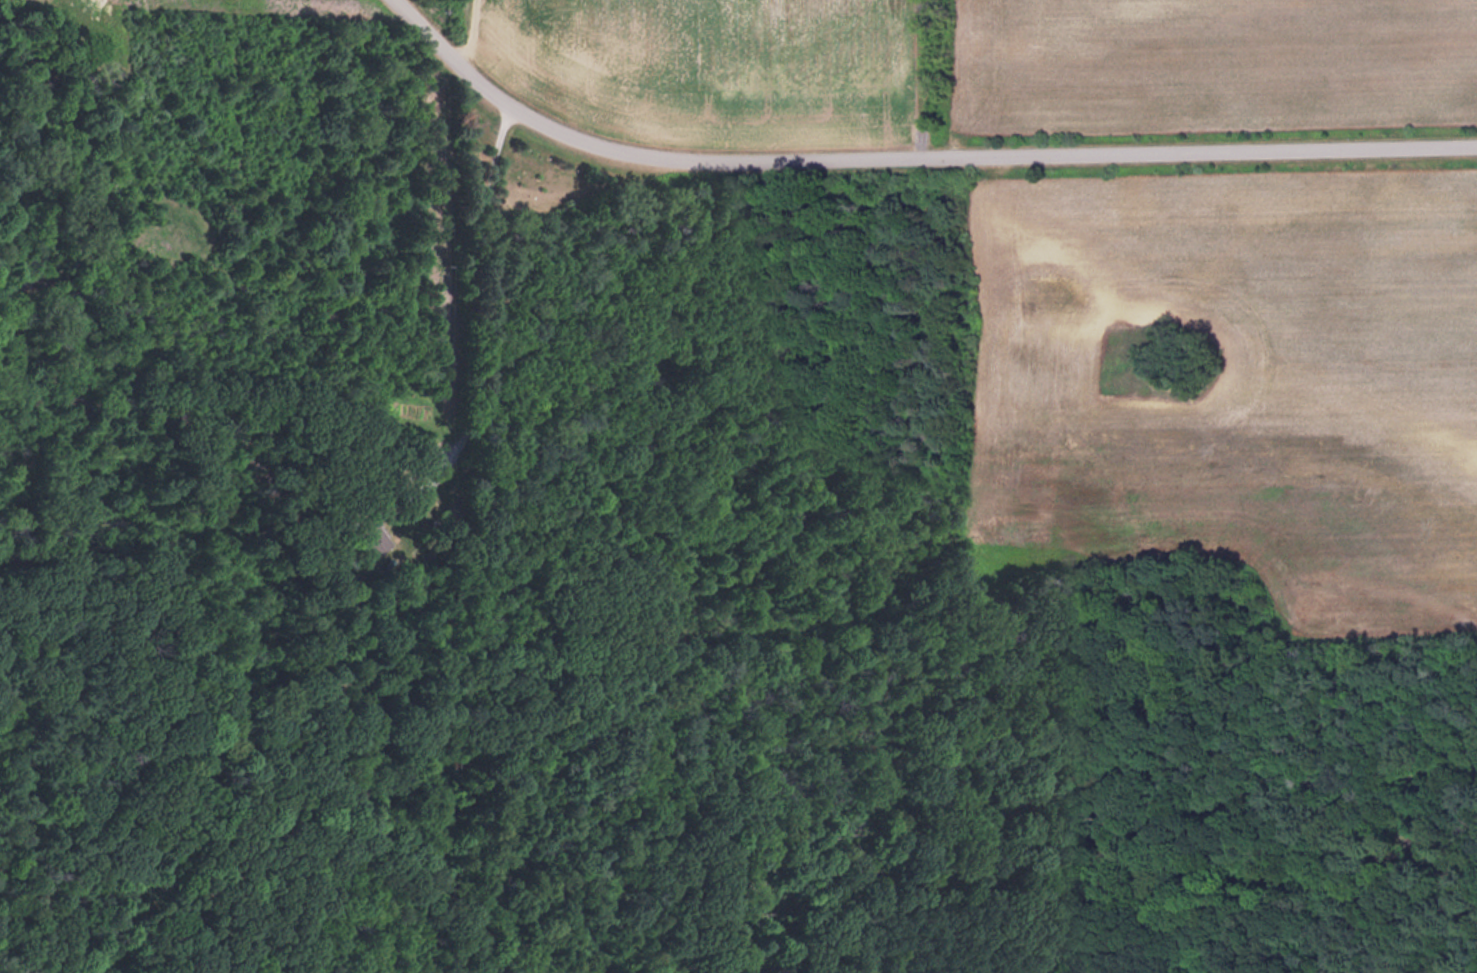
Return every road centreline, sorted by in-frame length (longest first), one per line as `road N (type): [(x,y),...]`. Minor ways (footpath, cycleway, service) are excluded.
road 1 (residential): [(390,0),(514,112),(554,137),(656,168),(1476,154)]

